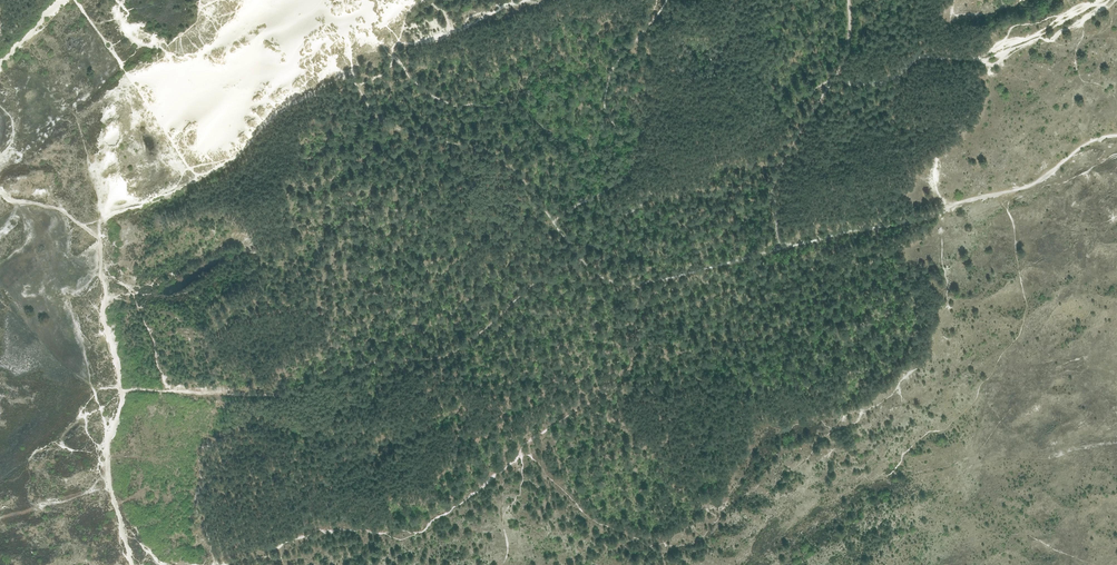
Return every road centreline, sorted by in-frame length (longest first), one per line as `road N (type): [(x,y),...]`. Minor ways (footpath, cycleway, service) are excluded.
road 1 (track): [(847,0),(845,60),(770,188),(780,250)]

